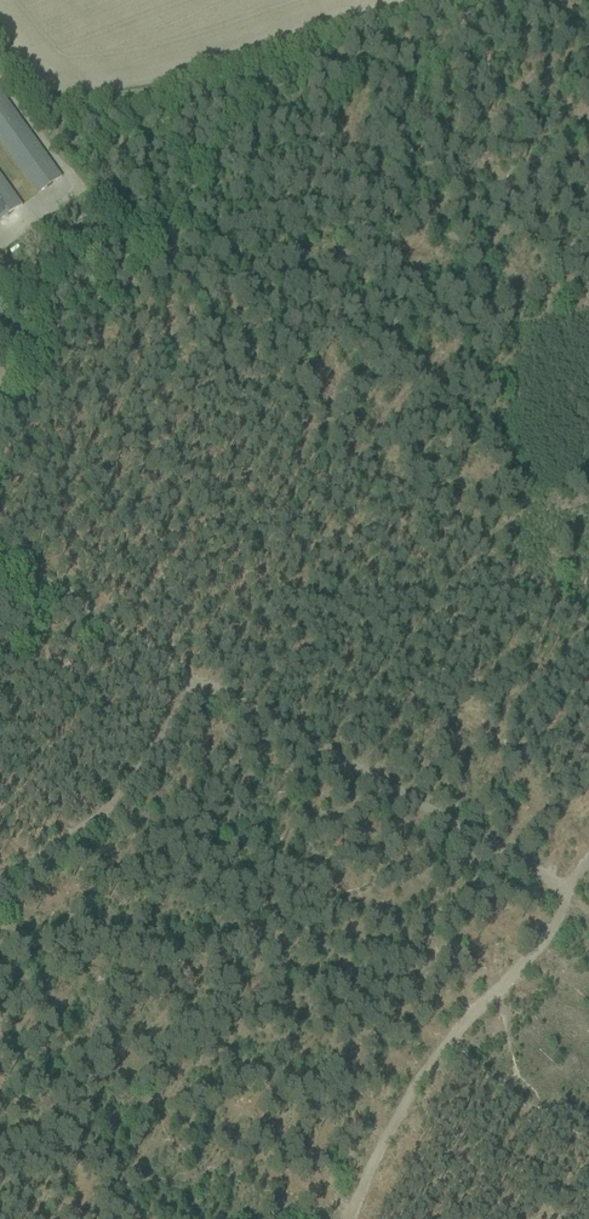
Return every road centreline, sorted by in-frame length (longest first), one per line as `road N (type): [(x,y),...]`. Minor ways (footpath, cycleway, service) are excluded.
road 1 (track): [(0,552),(588,918)]
road 2 (track): [(301,41),(110,288),(20,372)]
road 3 (track): [(588,873),(575,910),(447,1056),(350,1218)]
road 4 (track): [(301,41),(196,76),(58,104),(0,39)]
road 5 (track): [(193,673),(158,744),(110,809),(0,889)]

